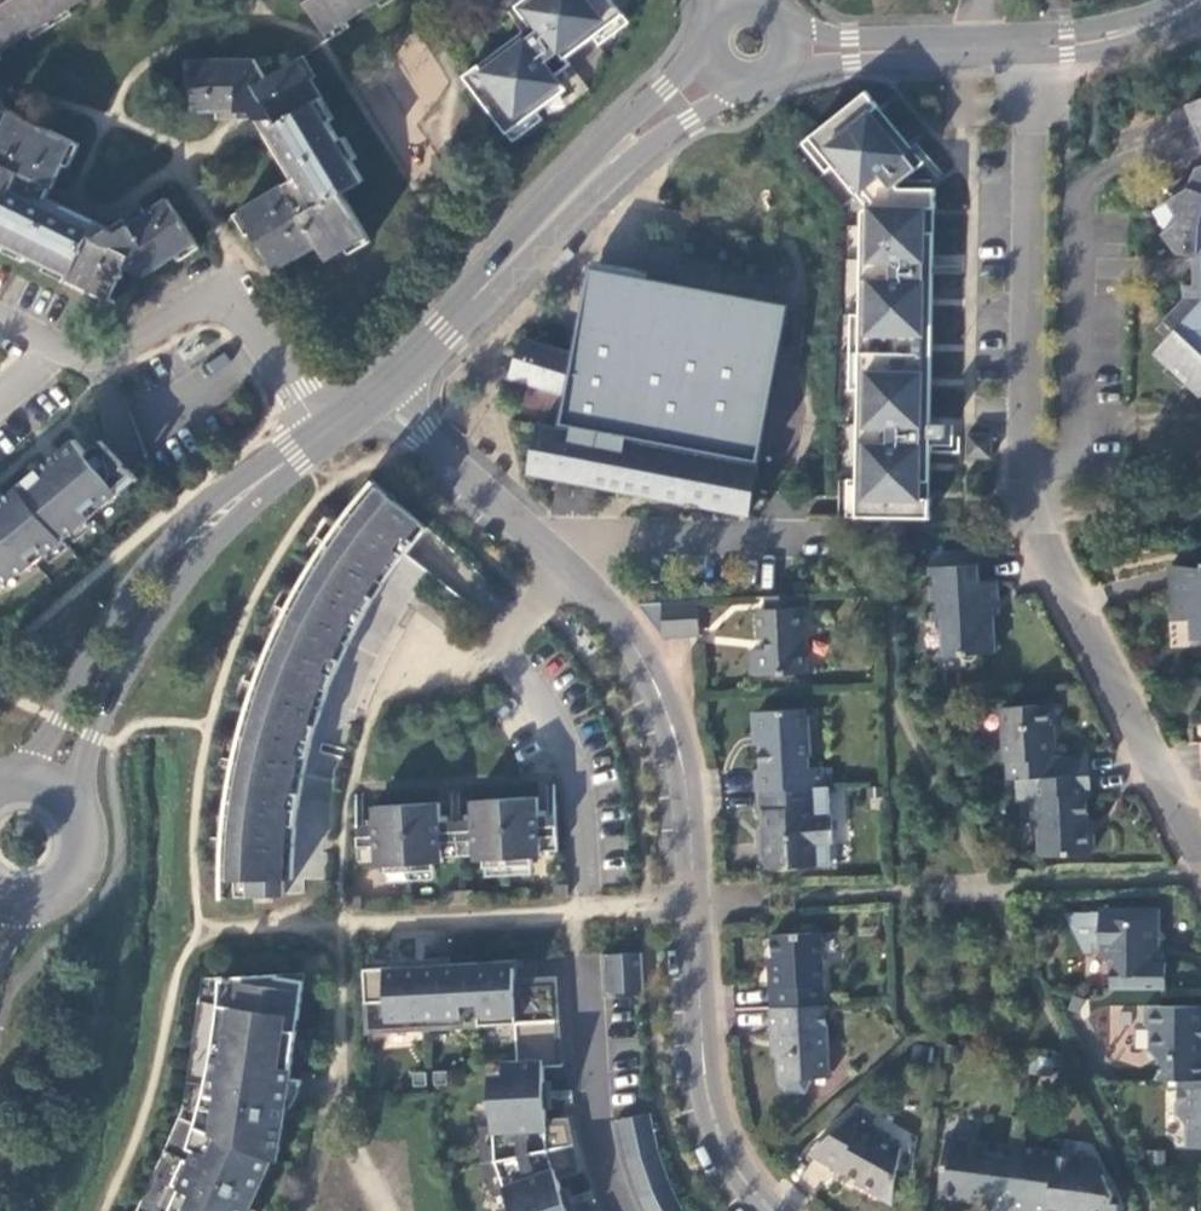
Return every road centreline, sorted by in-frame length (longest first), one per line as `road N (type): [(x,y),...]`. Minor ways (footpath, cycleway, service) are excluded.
road 1 (residential): [(383,380),(452,459),(577,569),(657,685),(677,730),(685,782),(707,1084),(719,1138),(745,1191),(767,1210)]
road 2 (residential): [(1200,856),(1117,698),(1031,519),(1024,487),(1031,42)]
road 3 (secondary): [(54,793),(108,647),(181,549),(383,380)]
road 4 (secondary): [(383,380),(556,212),(720,74)]
road 5 (secondary): [(791,47),(1031,42)]
road 6 (secondary): [(1031,42),(1128,30),(1192,0)]
road 7 (secondary): [(29,899),(62,885),(80,854),(77,819),(54,793)]

